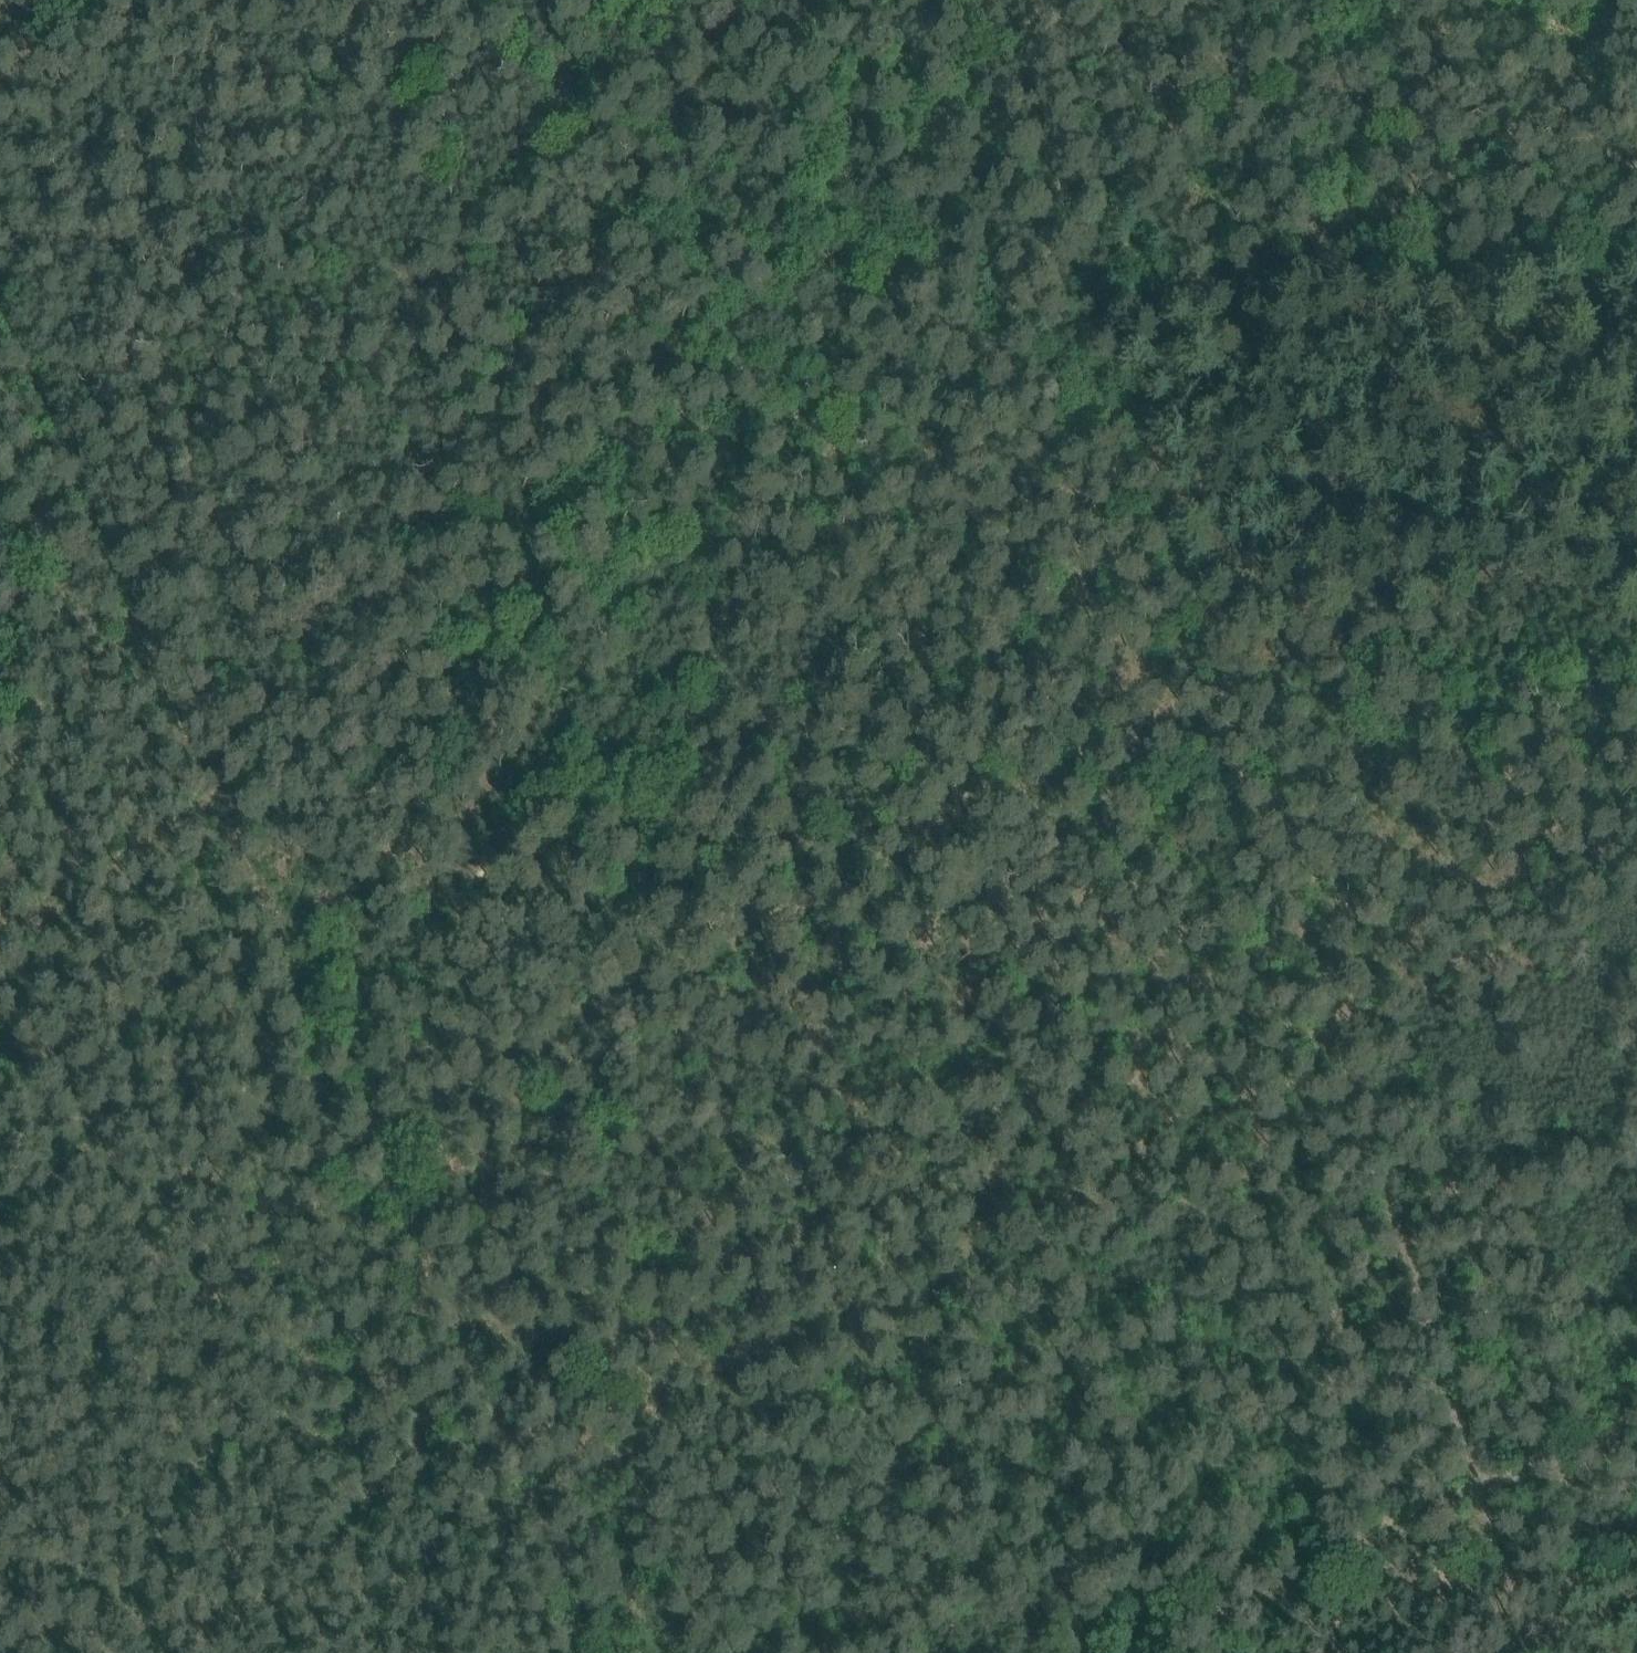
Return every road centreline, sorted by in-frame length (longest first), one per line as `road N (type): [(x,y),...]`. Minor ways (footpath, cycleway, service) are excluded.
road 1 (track): [(1535,1652),(1005,0)]
road 2 (track): [(609,1652),(0,301)]
road 3 (track): [(1636,1420),(1143,1652)]

